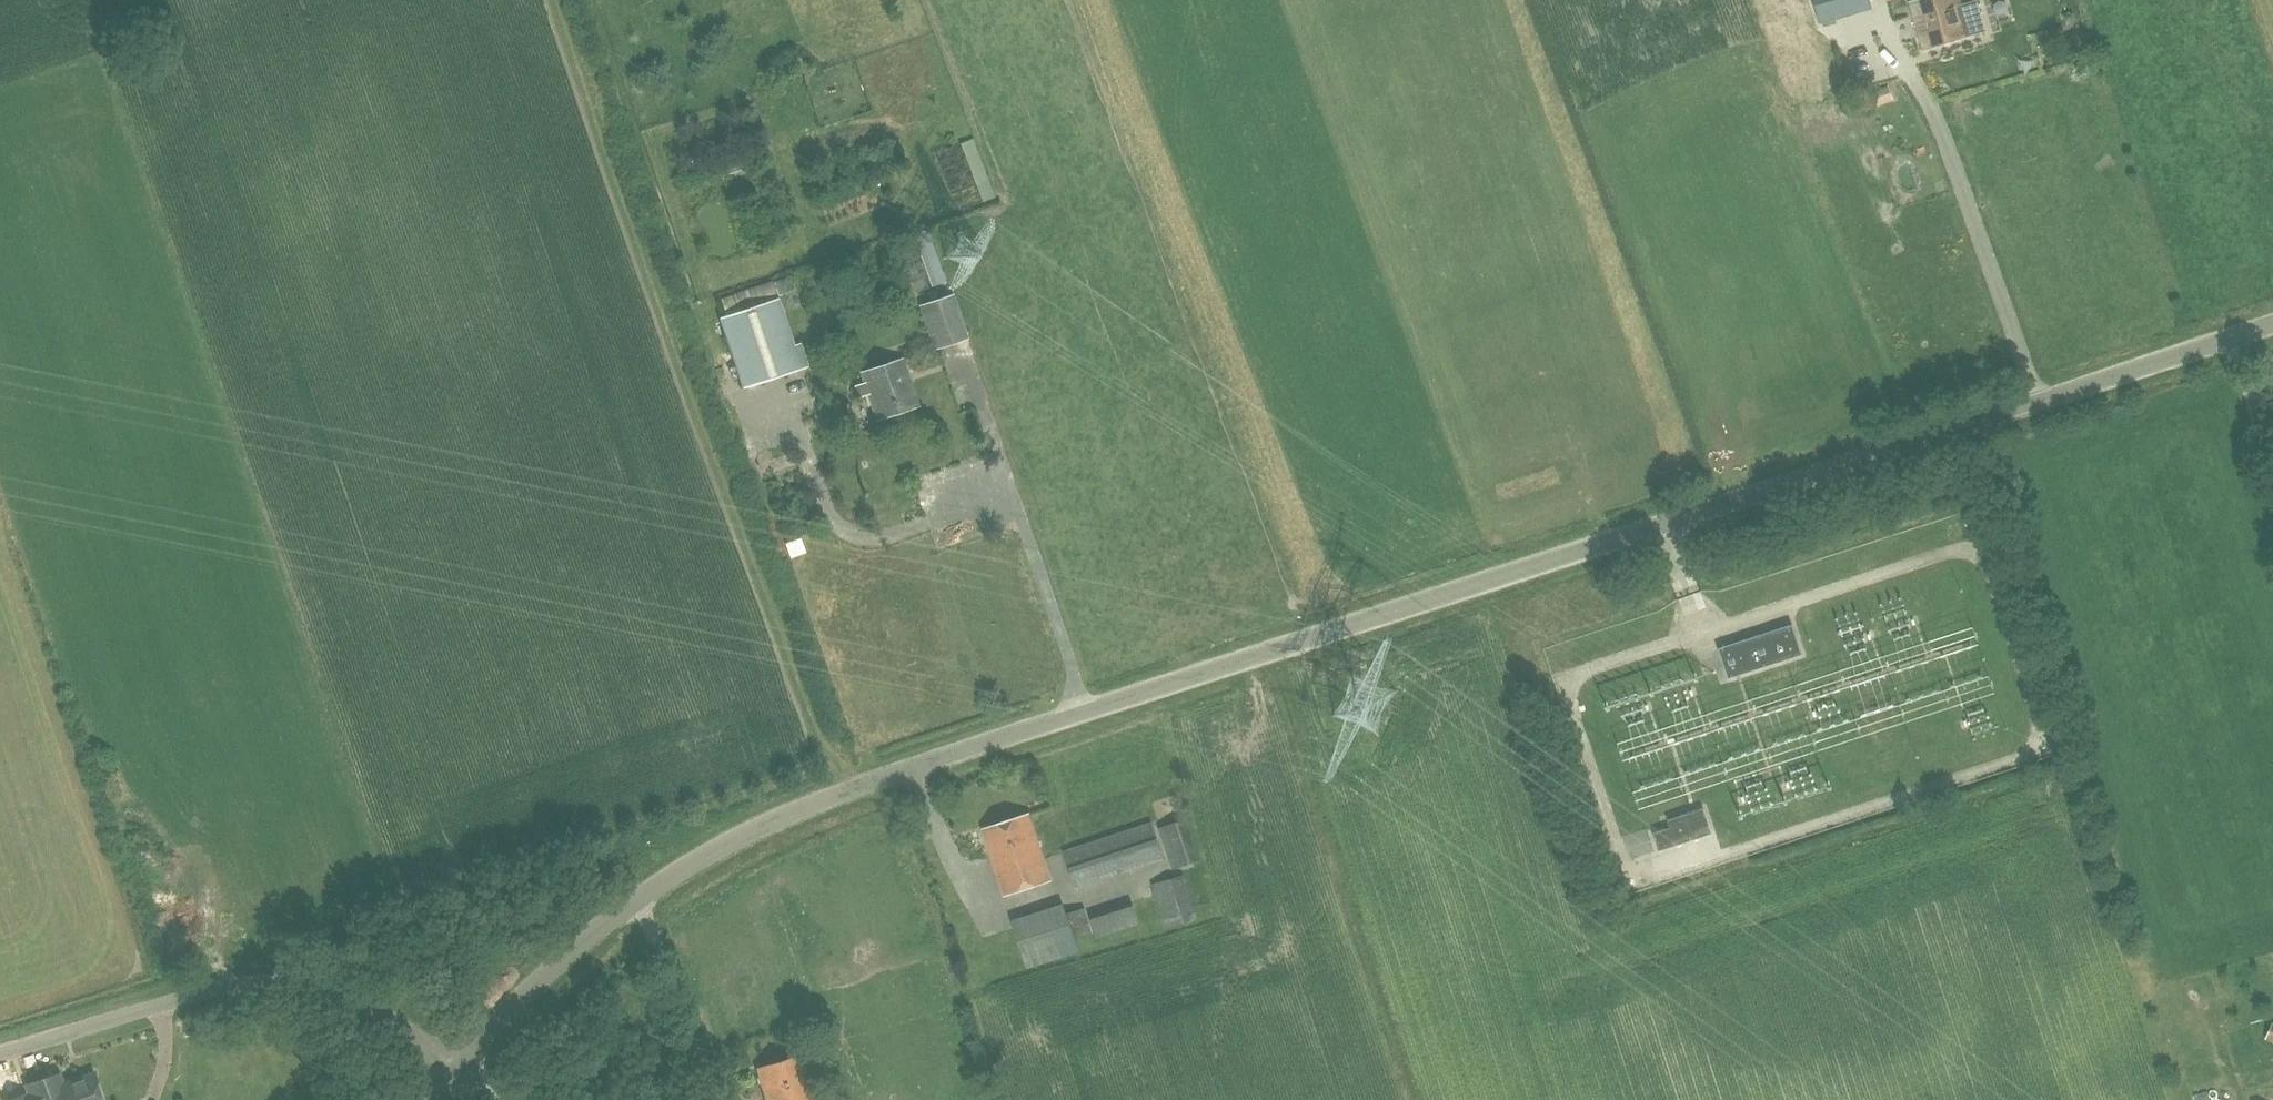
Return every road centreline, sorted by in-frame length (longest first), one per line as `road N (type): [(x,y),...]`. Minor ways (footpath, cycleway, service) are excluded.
road 1 (unclassified): [(465,1059),(640,898),(726,846),(838,794),(2272,326)]
road 2 (track): [(0,346),(210,988)]
road 3 (unclassified): [(0,1055),(210,988),(295,983),(338,992),(465,1059)]
road 4 (track): [(1908,74),(1937,119),(2040,402)]
road 5 (track): [(0,91),(291,0)]
road 6 (track): [(2272,462),(2236,338)]

